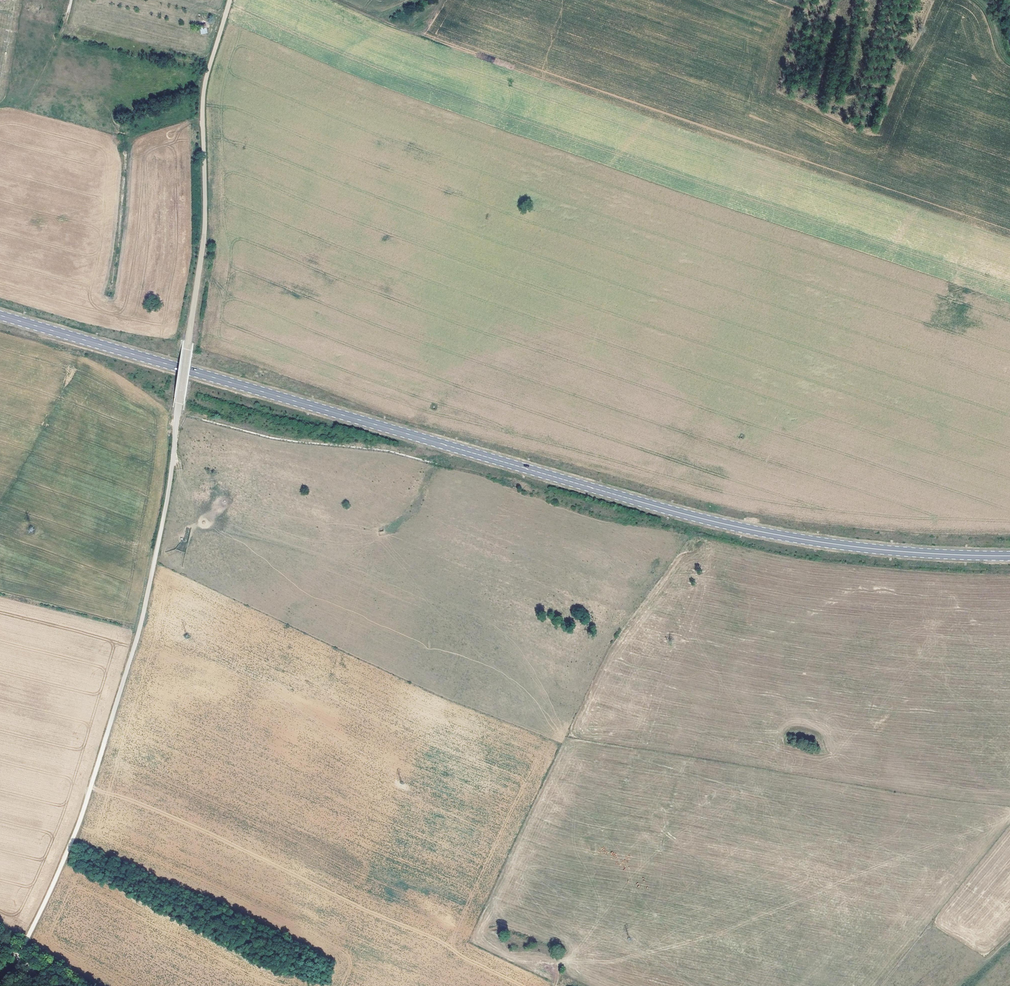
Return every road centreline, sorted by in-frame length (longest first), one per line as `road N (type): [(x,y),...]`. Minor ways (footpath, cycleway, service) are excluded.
road 1 (primary): [(1009,556),(830,544),(703,520),(0,317)]
road 2 (track): [(20,954),(80,822),(148,594),(204,232),(205,85),(230,0)]

